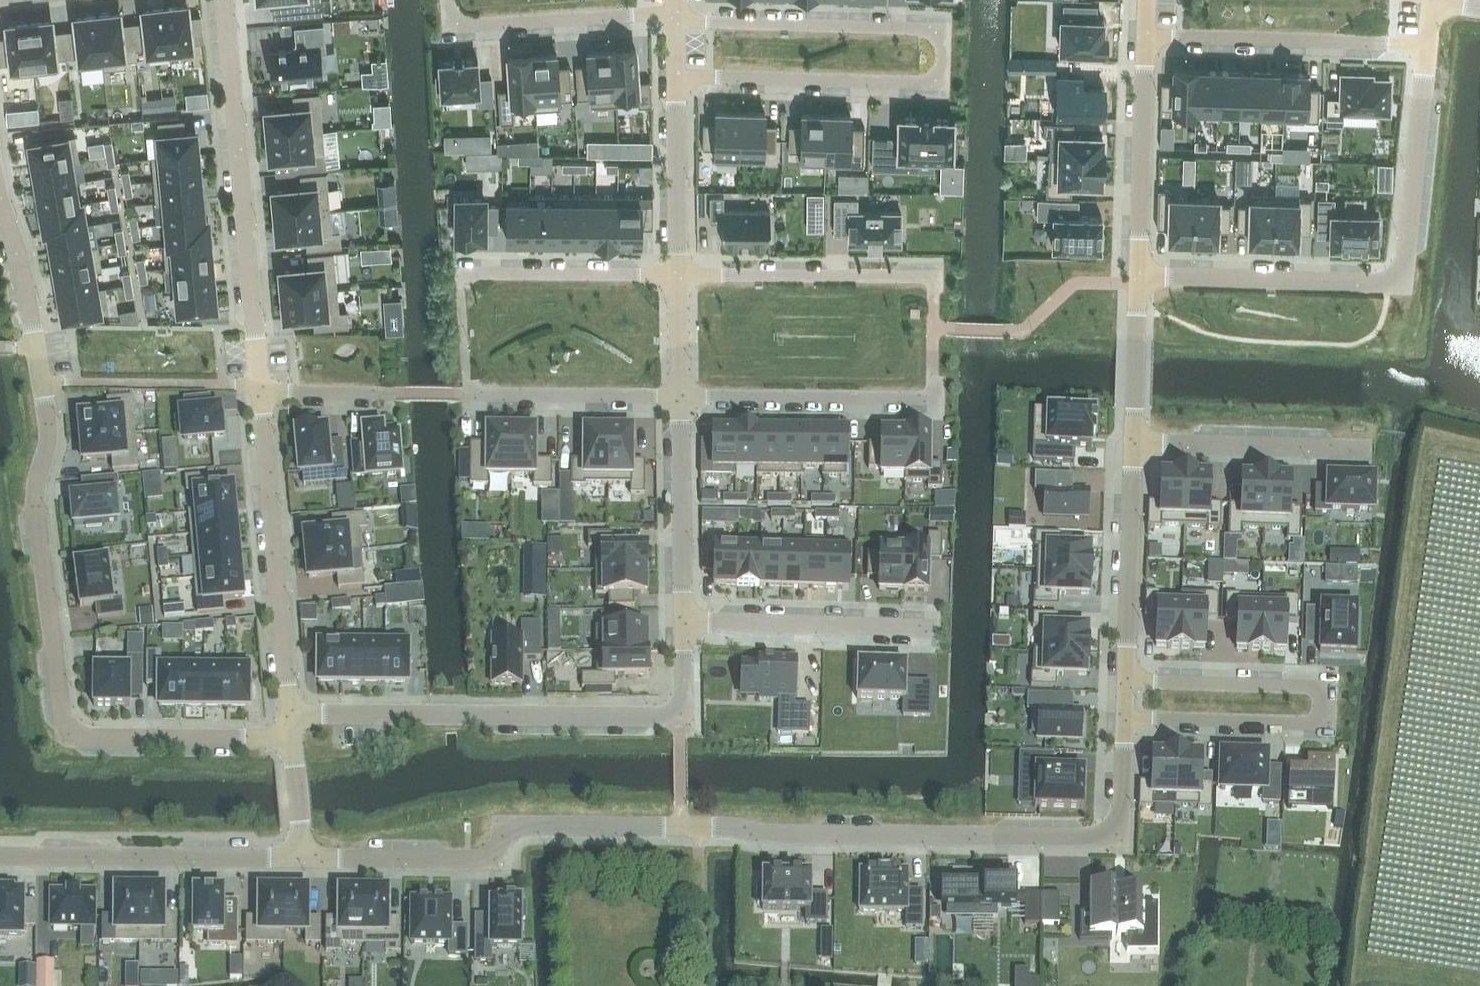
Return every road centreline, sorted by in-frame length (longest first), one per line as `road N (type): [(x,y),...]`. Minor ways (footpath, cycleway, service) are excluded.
road 1 (residential): [(299,859),(477,858),(533,823),(732,825),(769,834),(1120,835)]
road 2 (residential): [(0,198),(20,252),(50,438),(36,491),(62,716),(87,736),(291,735)]
road 3 (residential): [(675,81),(942,82),(945,31),(675,21)]
road 4 (residential): [(1423,46),(1404,284),(1137,272)]
road 5 (residential): [(289,710),(672,715),(684,706),(685,620)]
road 6 (residential): [(1124,716),(1326,721),(1327,685),(1125,680)]
road 7 (residential): [(259,388),(225,0)]
road 8 (residential): [(289,710),(259,388)]
road 9 (residential): [(0,858),(299,859)]
road 10 (residential): [(1144,39),(1423,46)]
road 11 (residential): [(936,276),(677,275)]
road 12 (residential): [(678,394),(934,396)]
road 13 (residential): [(675,13),(452,26),(451,0)]
road 14 (residential): [(685,620),(933,627)]
road 15 (residential): [(1132,443),(1125,680)]
road 16 (residential): [(1144,39),(1137,272)]
road 17 (residential): [(1364,447),(1132,443)]
road 18 (residential): [(685,620),(678,394)]
road 19 (residential): [(677,275),(463,276)]
road 20 (residential): [(469,394),(678,394)]
road 21 (residential): [(677,275),(675,81)]
road 22 (residential): [(1137,272),(1132,443)]
road 23 (residential): [(388,393),(259,388)]

